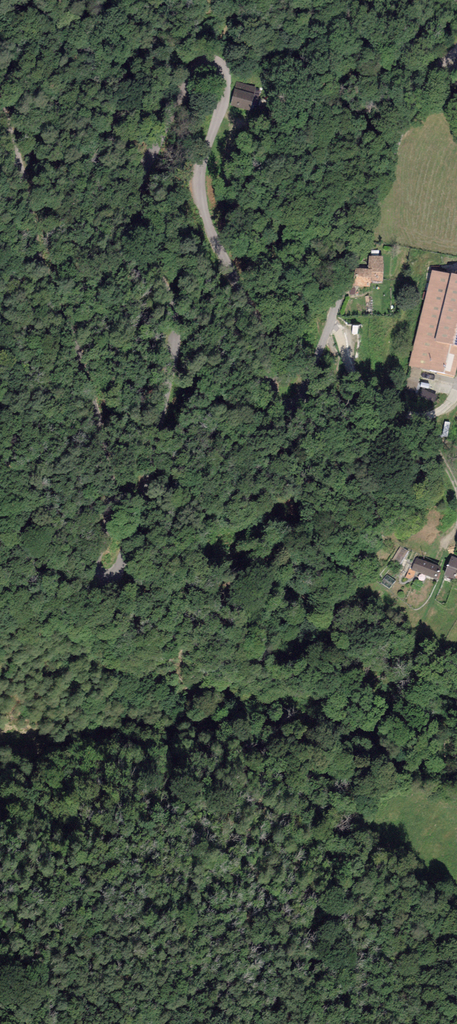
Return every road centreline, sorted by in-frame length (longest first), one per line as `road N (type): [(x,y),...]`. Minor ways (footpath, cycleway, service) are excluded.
road 1 (unclassified): [(456,52),(413,102),(303,398),(286,407),(275,401),(260,331),(204,207),(201,174),(226,81),(207,62),(191,74),(139,191),(144,243),(175,338),(137,522),(107,580),(93,567),(110,515),(109,465),(0,105)]
road 2 (track): [(456,726),(438,728),(389,696),(456,529)]
road 3 (track): [(456,483),(437,463),(392,446),(364,420),(330,344),(331,319)]

